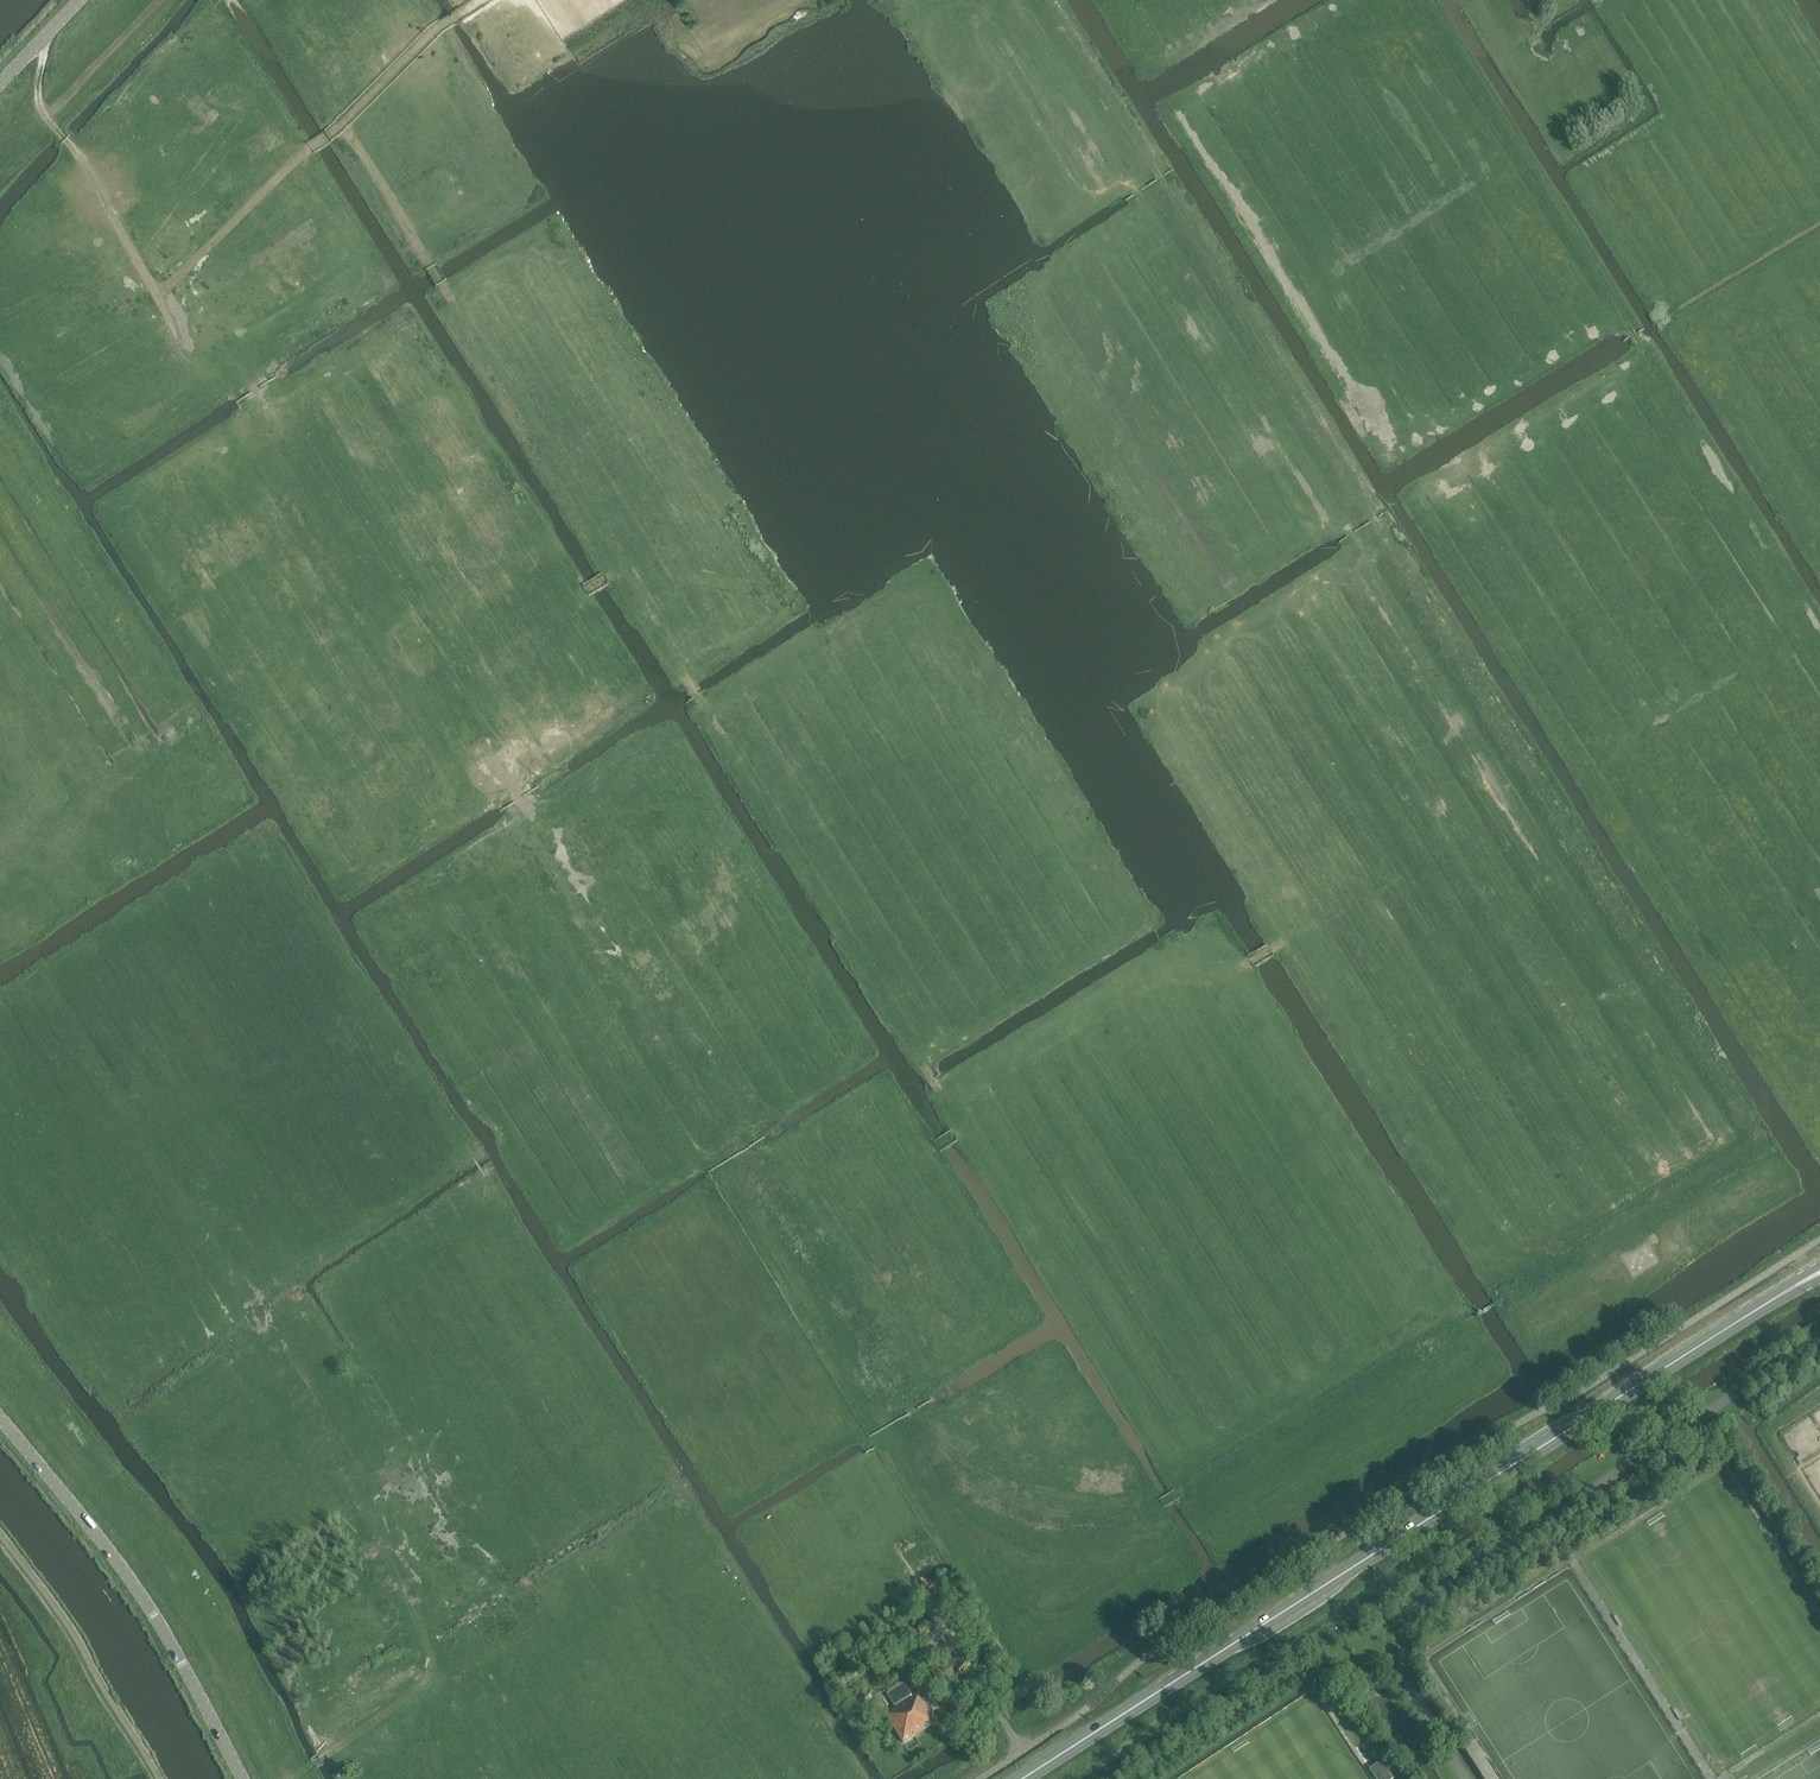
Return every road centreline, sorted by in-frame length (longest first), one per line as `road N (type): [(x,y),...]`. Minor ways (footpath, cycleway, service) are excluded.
road 1 (secondary): [(1022,1778),(1765,1304)]
road 2 (track): [(306,151),(159,295),(82,155),(45,119),(39,102),(46,34)]
road 3 (unclassified): [(242,1778),(119,1573),(0,1423)]
road 4 (track): [(441,27),(332,135)]

